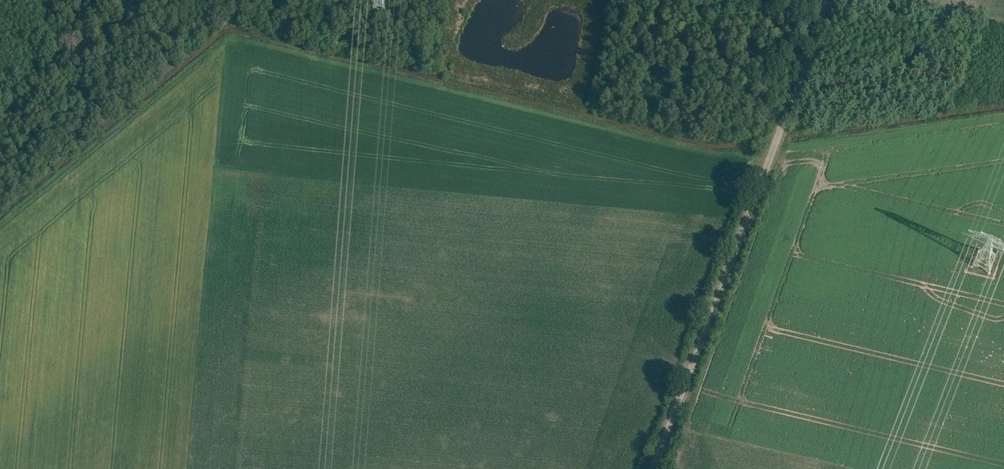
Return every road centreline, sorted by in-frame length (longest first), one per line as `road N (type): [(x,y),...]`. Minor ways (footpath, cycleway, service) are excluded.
road 1 (track): [(825,0),(651,468)]

